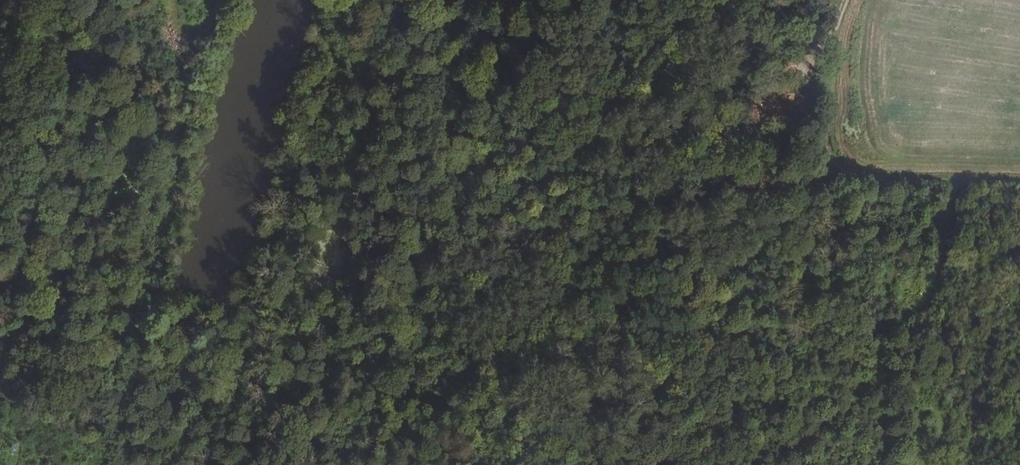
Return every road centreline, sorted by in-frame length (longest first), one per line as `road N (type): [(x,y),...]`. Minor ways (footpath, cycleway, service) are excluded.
road 1 (track): [(852,0),(833,85),(833,168)]

